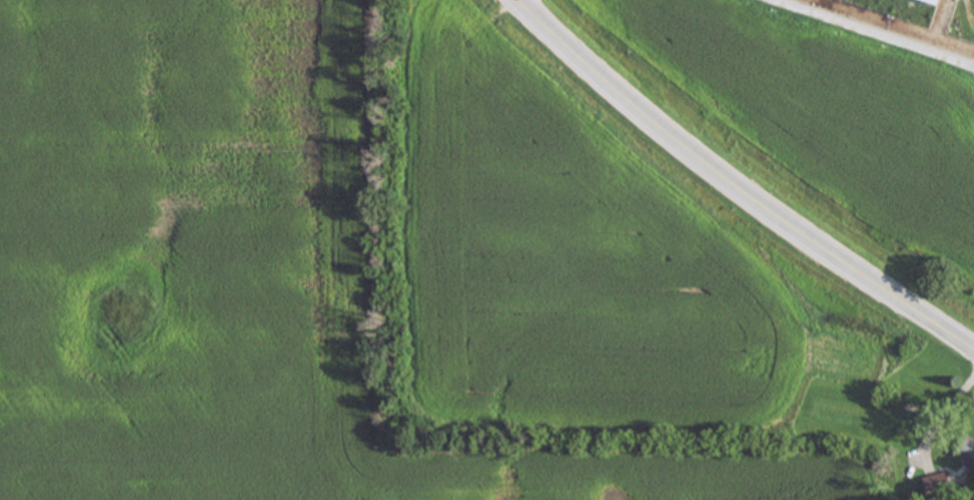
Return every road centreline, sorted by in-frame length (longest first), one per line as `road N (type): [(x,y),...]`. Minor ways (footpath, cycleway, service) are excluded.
road 1 (secondary): [(973,352),(705,166),(514,0)]

